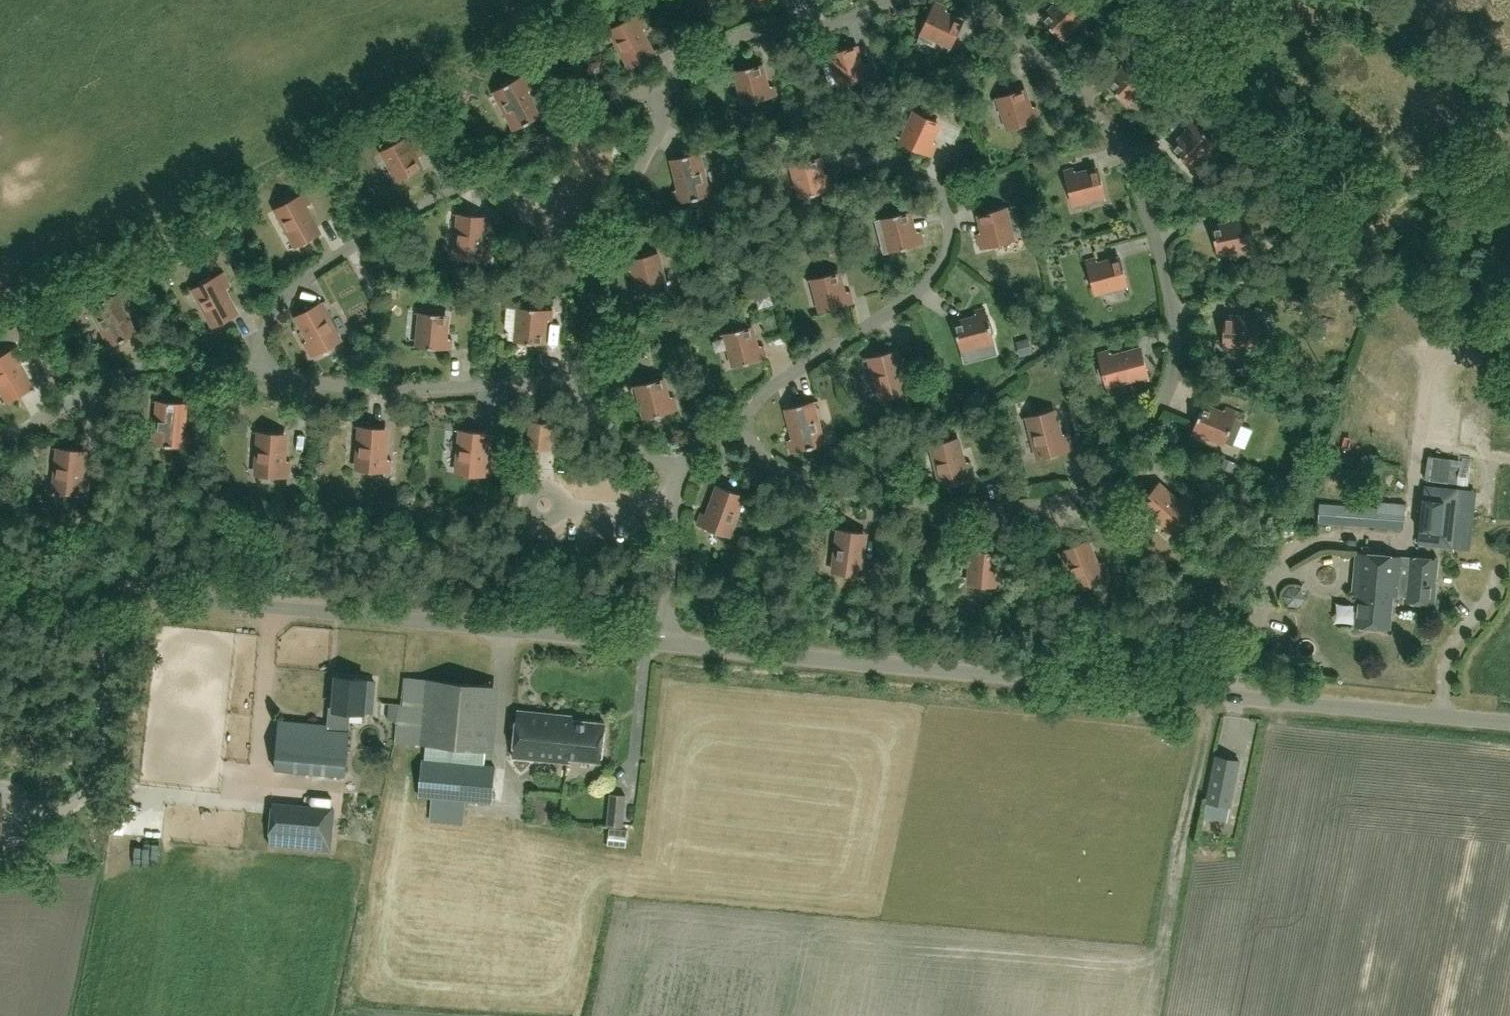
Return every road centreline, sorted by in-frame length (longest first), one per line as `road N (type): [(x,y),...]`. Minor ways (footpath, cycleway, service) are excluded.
road 1 (unclassified): [(1509,728),(0,585)]
road 2 (track): [(1509,402),(1117,0)]

